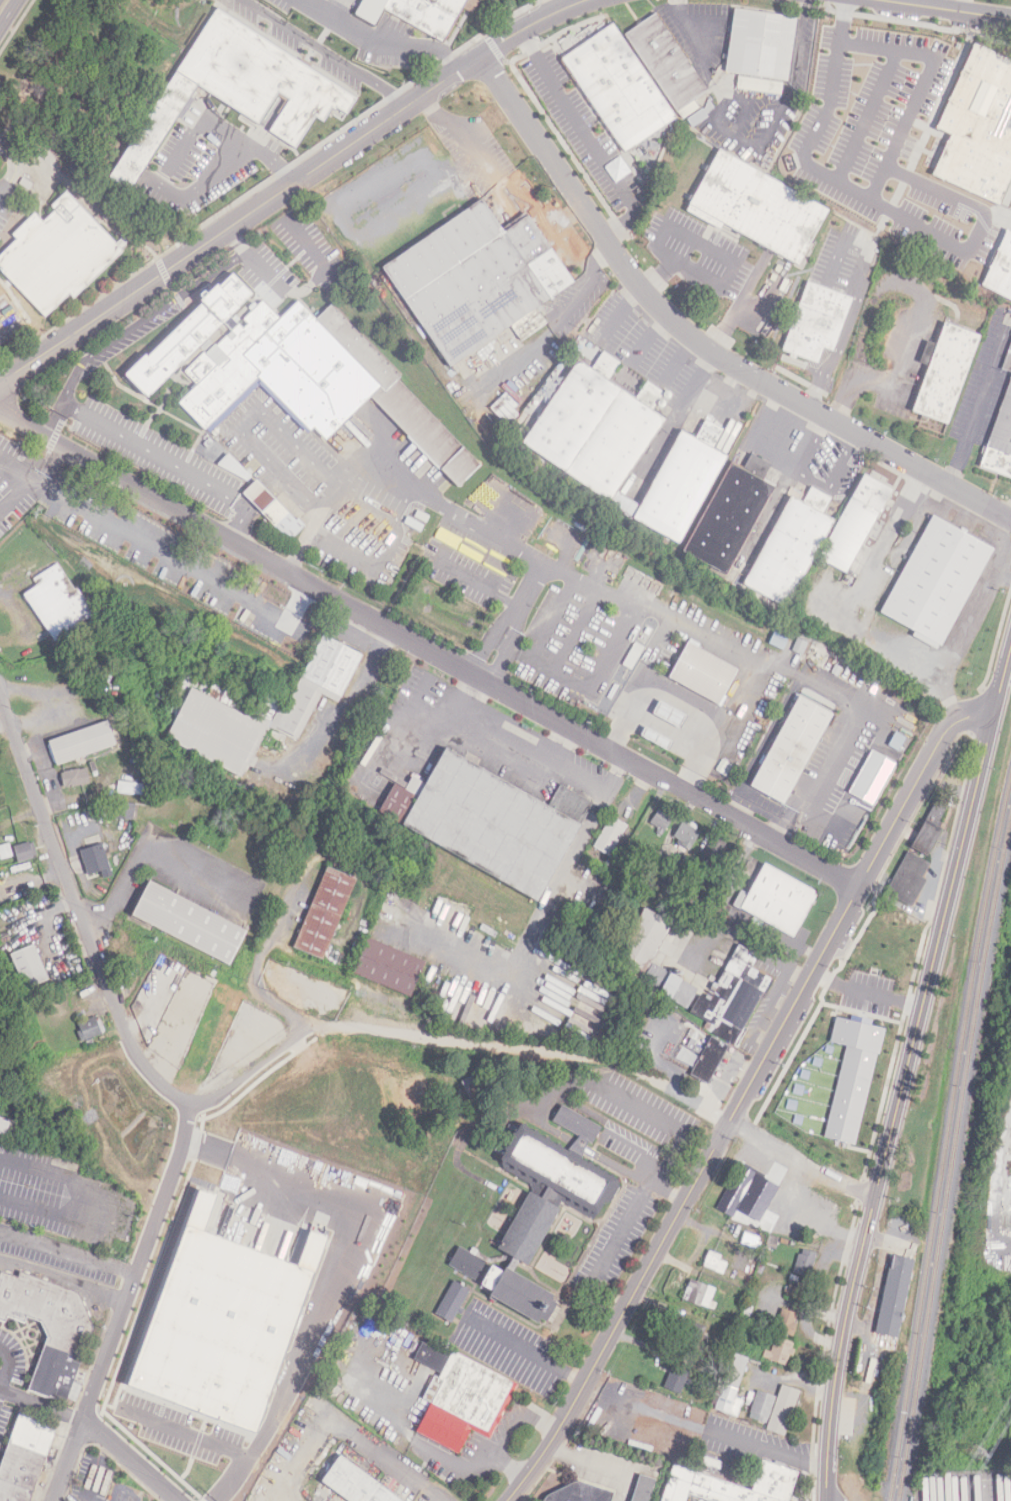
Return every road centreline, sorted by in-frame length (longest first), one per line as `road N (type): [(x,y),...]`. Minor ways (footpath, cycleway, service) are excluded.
road 1 (residential): [(996,705),(947,725),(551,1447),(509,1500)]
road 2 (tertiary): [(826,1500),(843,1324),(1010,648)]
road 3 (residential): [(1010,520),(724,361),(664,314),(479,57)]
road 4 (tertiary): [(590,0),(479,57),(0,385)]
road 5 (residential): [(859,889),(287,572)]
road 6 (residential): [(315,1025),(206,1101),(189,1103),(166,1090),(137,1052),(97,966),(0,696)]
road 7 (residential): [(195,1103),(53,1500)]
road 8 (residential): [(287,572),(0,408)]
road 9 (tertiary): [(1010,21),(867,0)]

